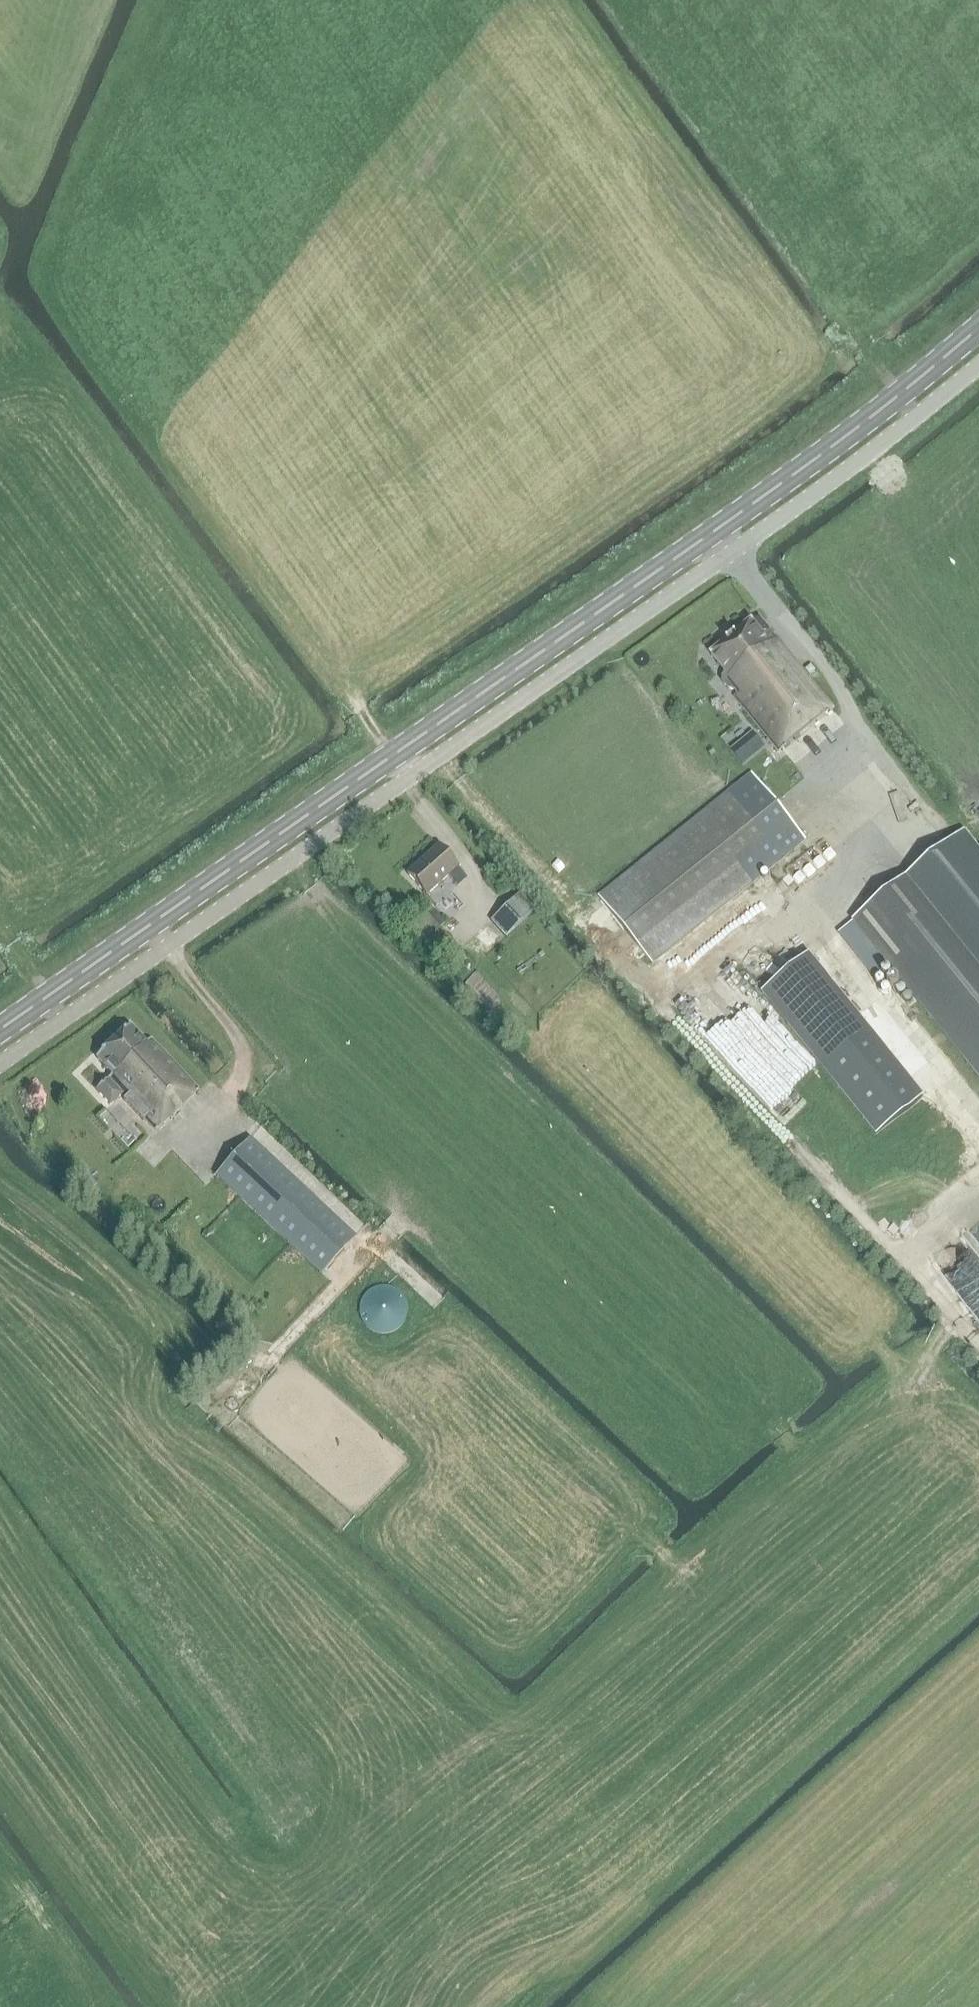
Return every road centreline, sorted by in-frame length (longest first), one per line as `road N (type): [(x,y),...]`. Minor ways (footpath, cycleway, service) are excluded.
road 1 (primary): [(0,1028),(762,496),(978,326)]
road 2 (unclassified): [(0,1063),(732,552),(978,365)]

